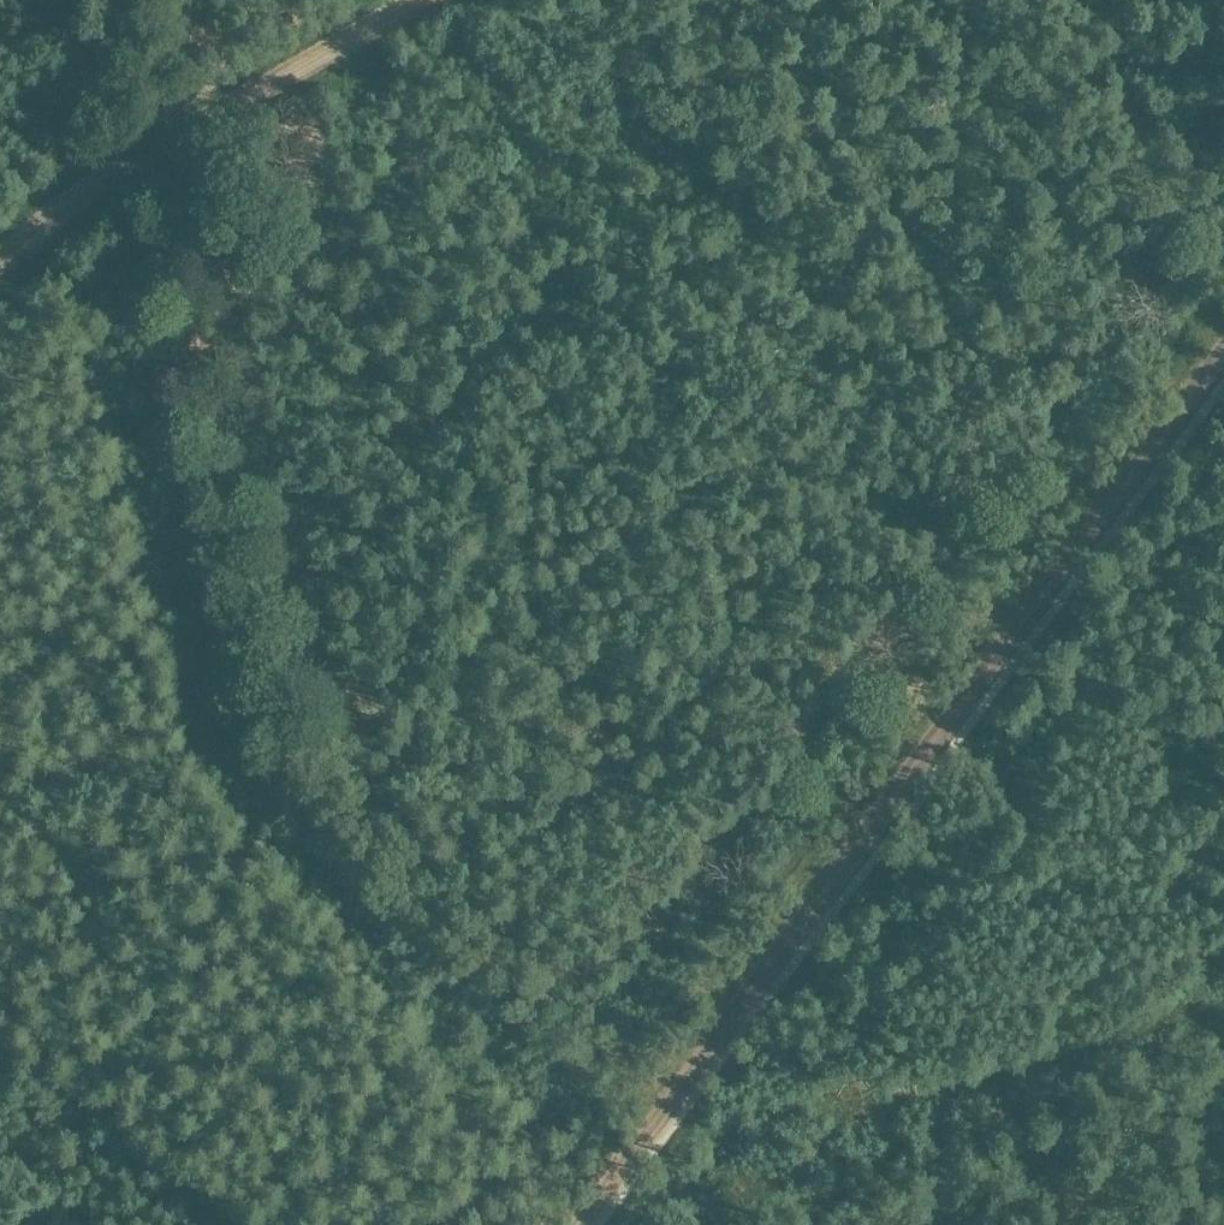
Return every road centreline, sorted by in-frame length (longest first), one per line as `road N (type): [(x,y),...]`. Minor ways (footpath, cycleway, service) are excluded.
road 1 (track): [(580,1224),(1223,358)]

